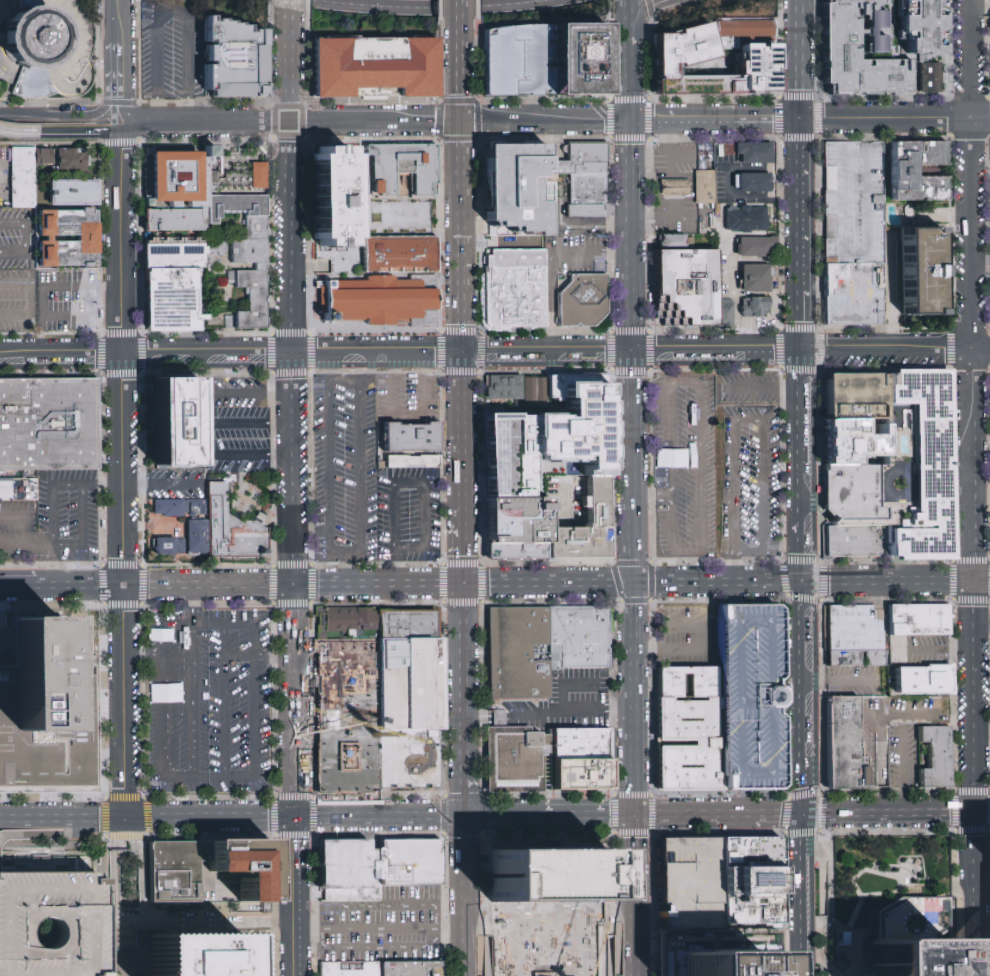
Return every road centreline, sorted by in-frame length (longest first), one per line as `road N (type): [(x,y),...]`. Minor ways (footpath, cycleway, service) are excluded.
road 1 (tertiary): [(295,816),(289,194)]
road 2 (residential): [(803,388),(807,975)]
road 3 (residential): [(976,975),(973,425)]
road 4 (secondary): [(989,582),(462,580)]
road 5 (tertiary): [(123,161),(122,583)]
road 6 (tertiary): [(0,355),(370,356)]
road 7 (residential): [(973,349),(967,0)]
road 8 (secondary): [(462,580),(122,583)]
road 9 (residential): [(802,118),(803,388)]
road 10 (secondary): [(295,816),(544,814)]
road 11 (tertiary): [(122,583),(125,817)]
road 12 (secondary): [(633,351),(630,121)]
road 13 (residential): [(802,118),(989,117)]
road 14 (tertiary): [(803,350),(989,349)]
road 15 (tertiary): [(551,355),(736,351)]
road 16 (secondary): [(636,814),(635,641)]
road 17 (residential): [(630,121),(802,118)]
road 18 (secondary): [(458,124),(630,121)]
road 19 (secondary): [(460,356),(461,528)]
road 20 (secondary): [(288,122),(458,124)]
road 21 (secondary): [(806,813),(976,811)]
road 22 (secondary): [(458,124),(460,294)]
road 23 (secondary): [(125,817),(295,816)]
road 24 (secondary): [(634,581),(633,413)]
road 25 (secondary): [(123,127),(288,122)]
road 26 (secondary): [(464,815),(464,975)]
road 27 (tertiary): [(296,975),(295,816)]
road 28 (residential): [(119,63),(95,116),(0,115)]
road 29 (secondary): [(462,580),(463,729)]
road 30 (tertiary): [(117,0),(123,127)]
road 31 (secondary): [(0,818),(125,817)]

